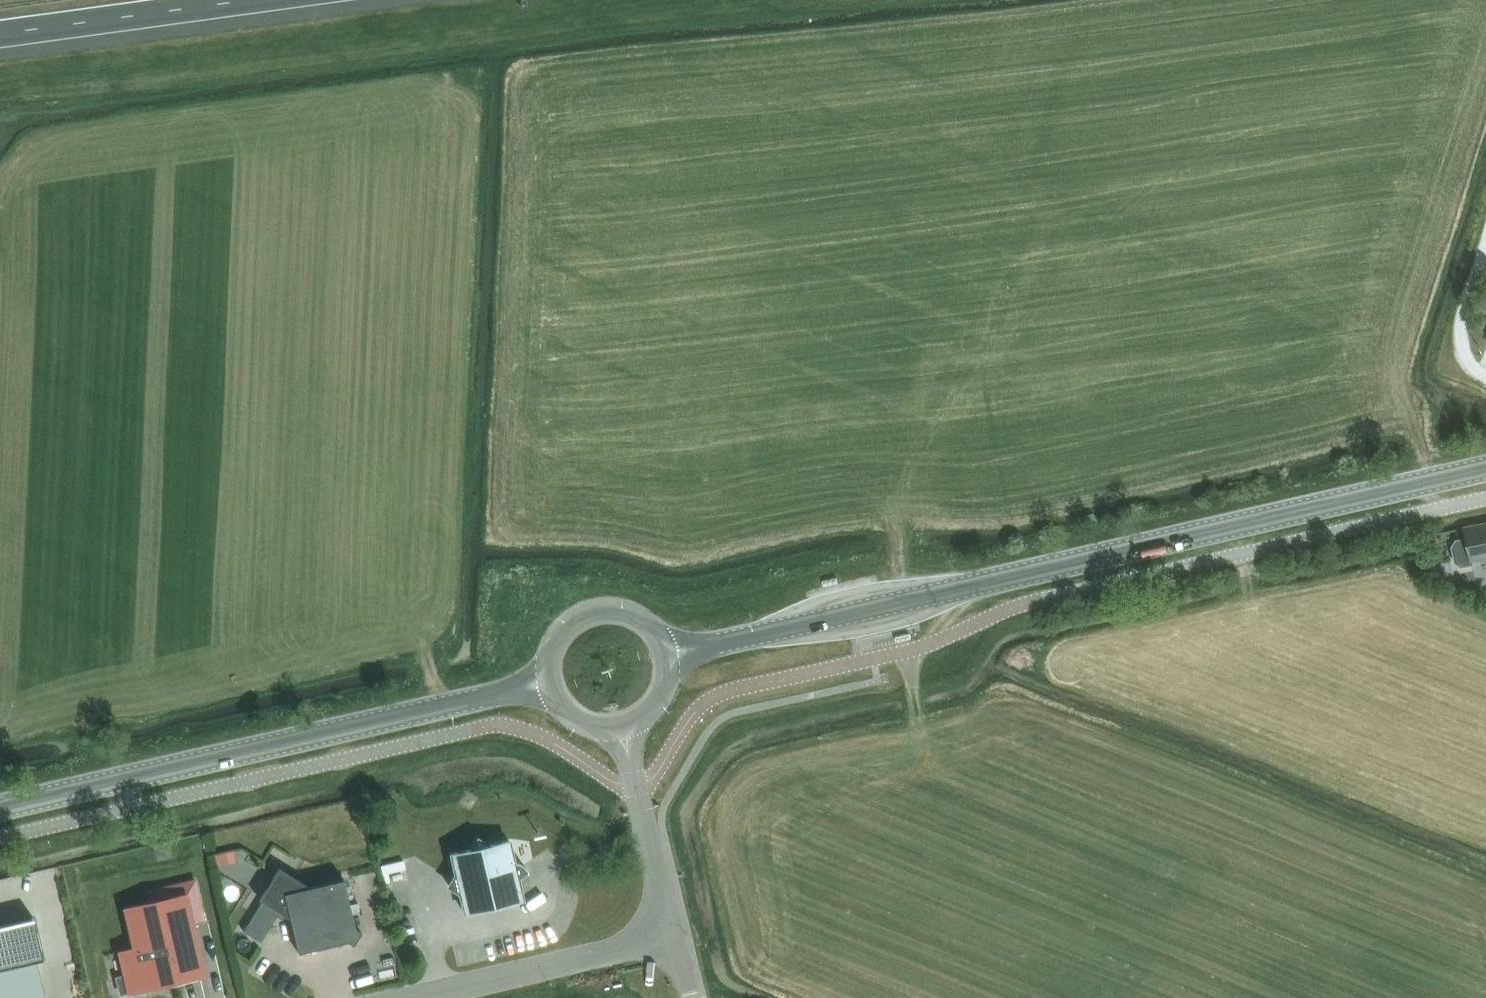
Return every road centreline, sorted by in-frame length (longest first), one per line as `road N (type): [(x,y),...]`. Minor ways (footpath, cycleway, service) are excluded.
road 1 (secondary): [(667,654),(1485,468)]
road 2 (secondary): [(0,808),(550,681)]
road 3 (unclassified): [(410,997),(673,937)]
road 4 (motorway): [(0,34),(252,0)]
road 5 (unclassified): [(673,937),(622,727)]
road 6 (secondary): [(667,654),(650,625),(603,608),(560,633),(550,681)]

